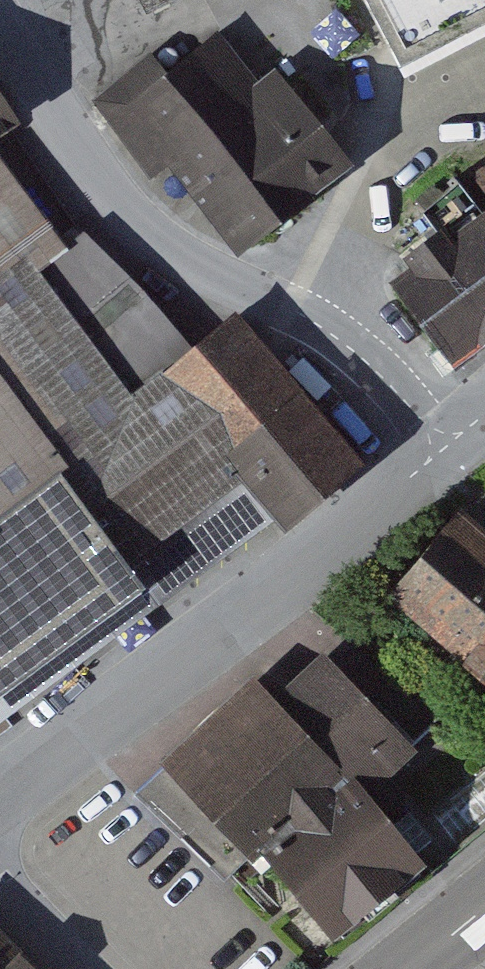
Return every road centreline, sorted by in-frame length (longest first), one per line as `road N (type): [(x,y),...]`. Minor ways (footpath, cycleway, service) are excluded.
road 1 (residential): [(424,472),(327,356),(238,329),(179,282),(62,110),(0,40)]
road 2 (residential): [(0,809),(210,655),(424,472)]
road 3 (residential): [(90,968),(0,861)]

